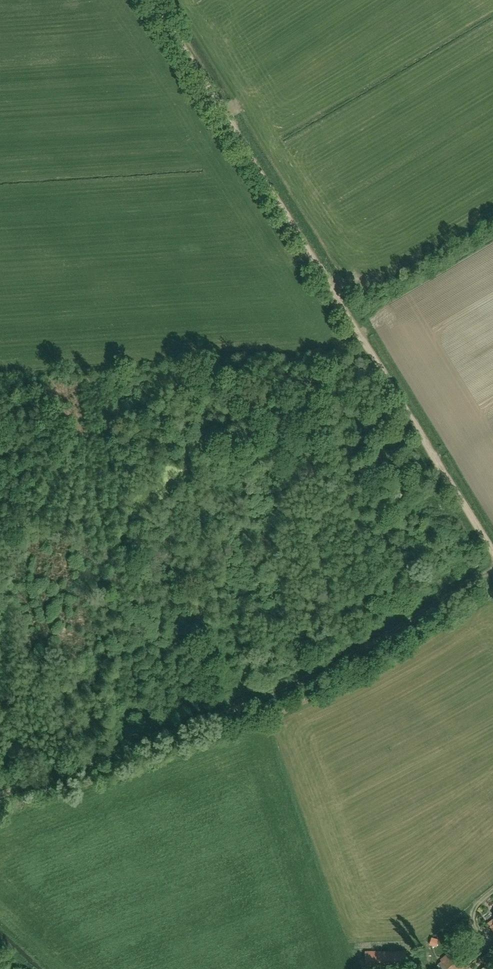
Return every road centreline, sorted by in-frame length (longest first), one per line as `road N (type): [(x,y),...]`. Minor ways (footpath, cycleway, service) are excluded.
road 1 (track): [(492,554),(153,0)]
road 2 (track): [(492,571),(247,703),(0,794)]

